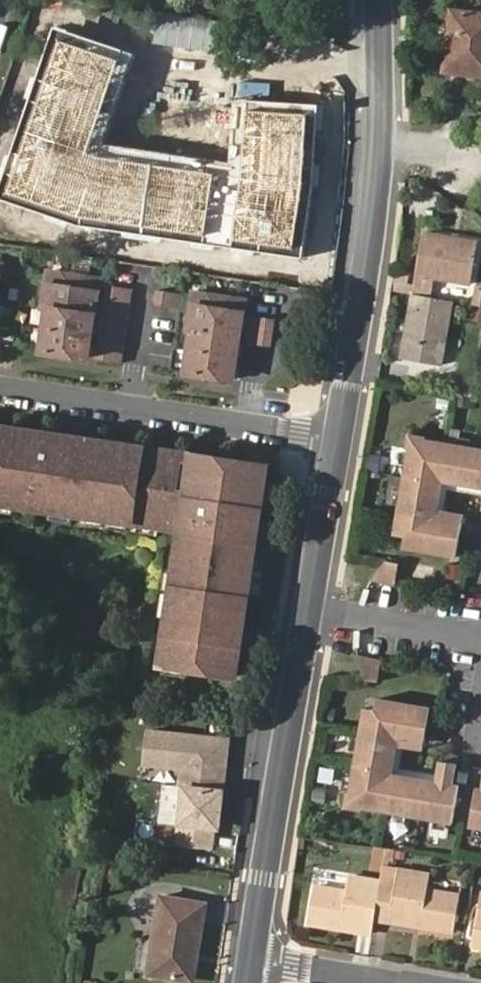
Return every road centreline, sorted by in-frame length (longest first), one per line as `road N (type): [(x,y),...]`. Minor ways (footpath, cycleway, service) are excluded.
road 1 (tertiary): [(248,961),(337,441)]
road 2 (residential): [(337,441),(0,389)]
road 3 (tertiary): [(337,441),(379,140)]
road 4 (tertiary): [(379,140),(378,0)]
road 5 (residential): [(248,961),(377,982)]

